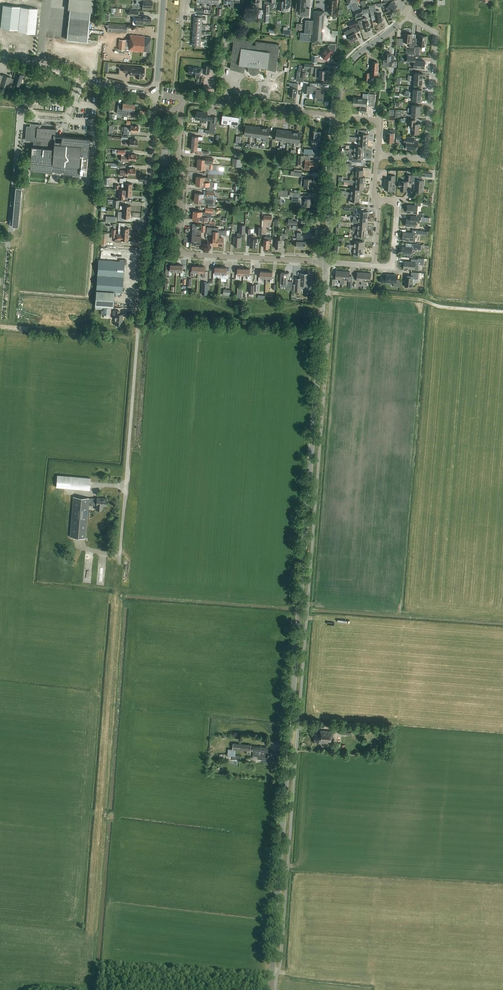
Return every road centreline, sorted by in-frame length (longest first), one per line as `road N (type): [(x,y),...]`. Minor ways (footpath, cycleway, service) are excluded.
road 1 (tertiary): [(271,989),(326,262)]
road 2 (unclassified): [(120,561),(154,108)]
road 3 (residential): [(314,262),(180,251),(179,108)]
road 4 (residential): [(377,156),(421,159),(428,152),(437,32),(406,15)]
road 5 (track): [(502,630),(299,618)]
road 6 (track): [(328,292),(502,311)]
road 7 (tertiary): [(0,54),(156,90)]
road 8 (tertiary): [(338,117),(347,65),(406,15)]

